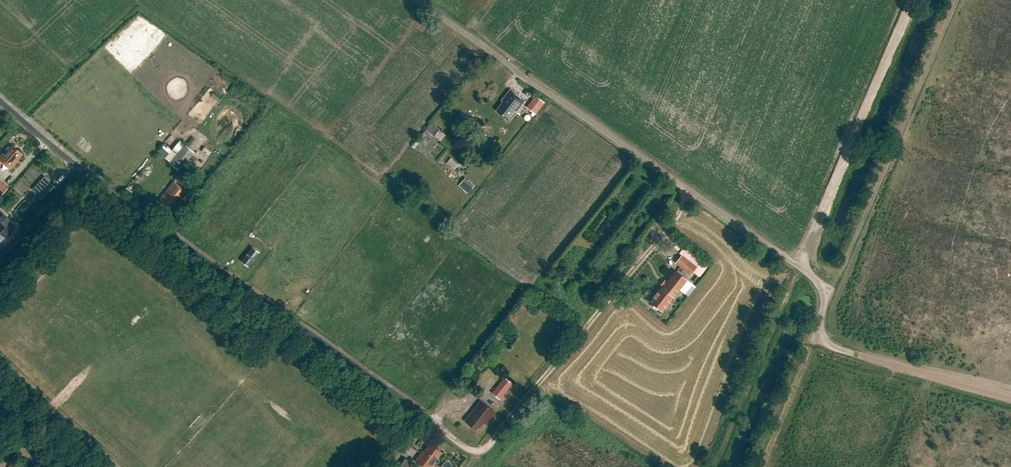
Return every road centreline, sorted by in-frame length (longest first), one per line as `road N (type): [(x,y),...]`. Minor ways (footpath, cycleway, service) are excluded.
road 1 (unclassified): [(429,421),(466,448),(484,450),(694,195),(417,0)]
road 2 (unclassified): [(429,421),(125,204),(0,99)]
road 3 (track): [(820,334),(855,354),(1010,397)]
road 4 (track): [(694,195),(808,273),(825,298)]

